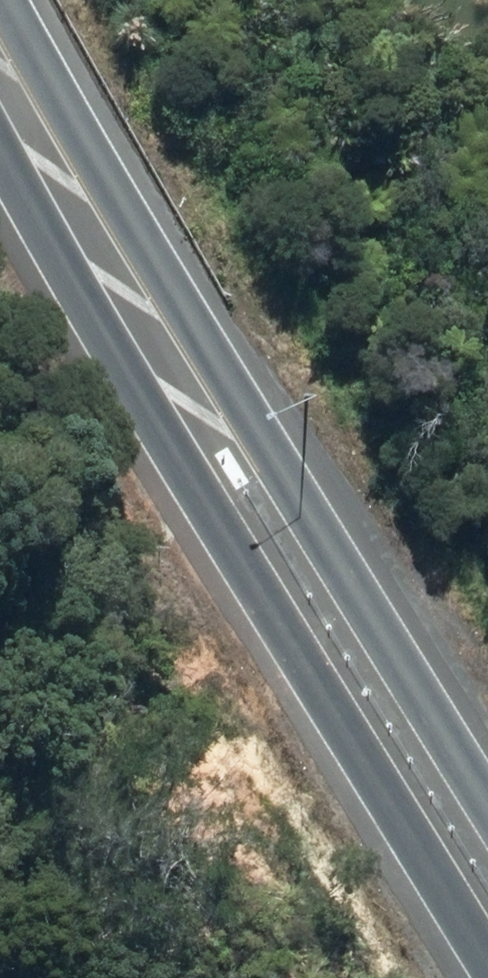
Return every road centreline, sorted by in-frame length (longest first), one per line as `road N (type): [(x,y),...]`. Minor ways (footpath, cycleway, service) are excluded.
road 1 (primary): [(487,957),(306,647),(127,260)]
road 2 (primary): [(127,260),(381,603),(487,787)]
road 3 (primary): [(0,38),(127,260)]

